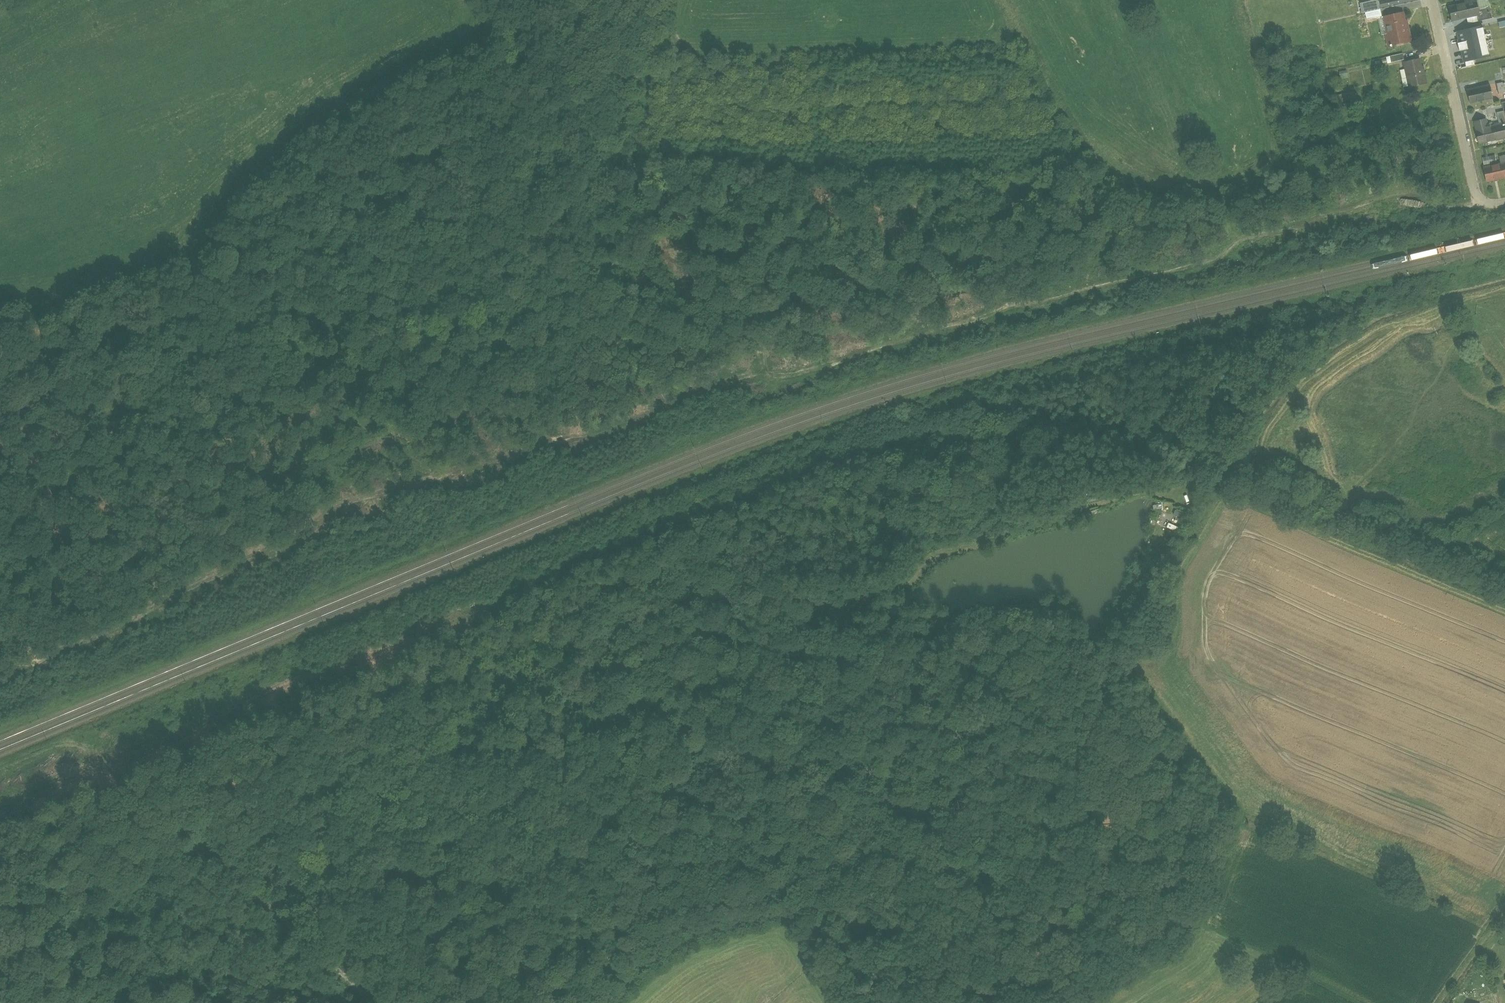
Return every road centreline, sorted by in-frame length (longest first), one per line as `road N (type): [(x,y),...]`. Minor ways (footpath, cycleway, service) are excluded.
road 1 (track): [(1225,473),(1504,580)]
road 2 (residential): [(1476,199),(1432,0)]

